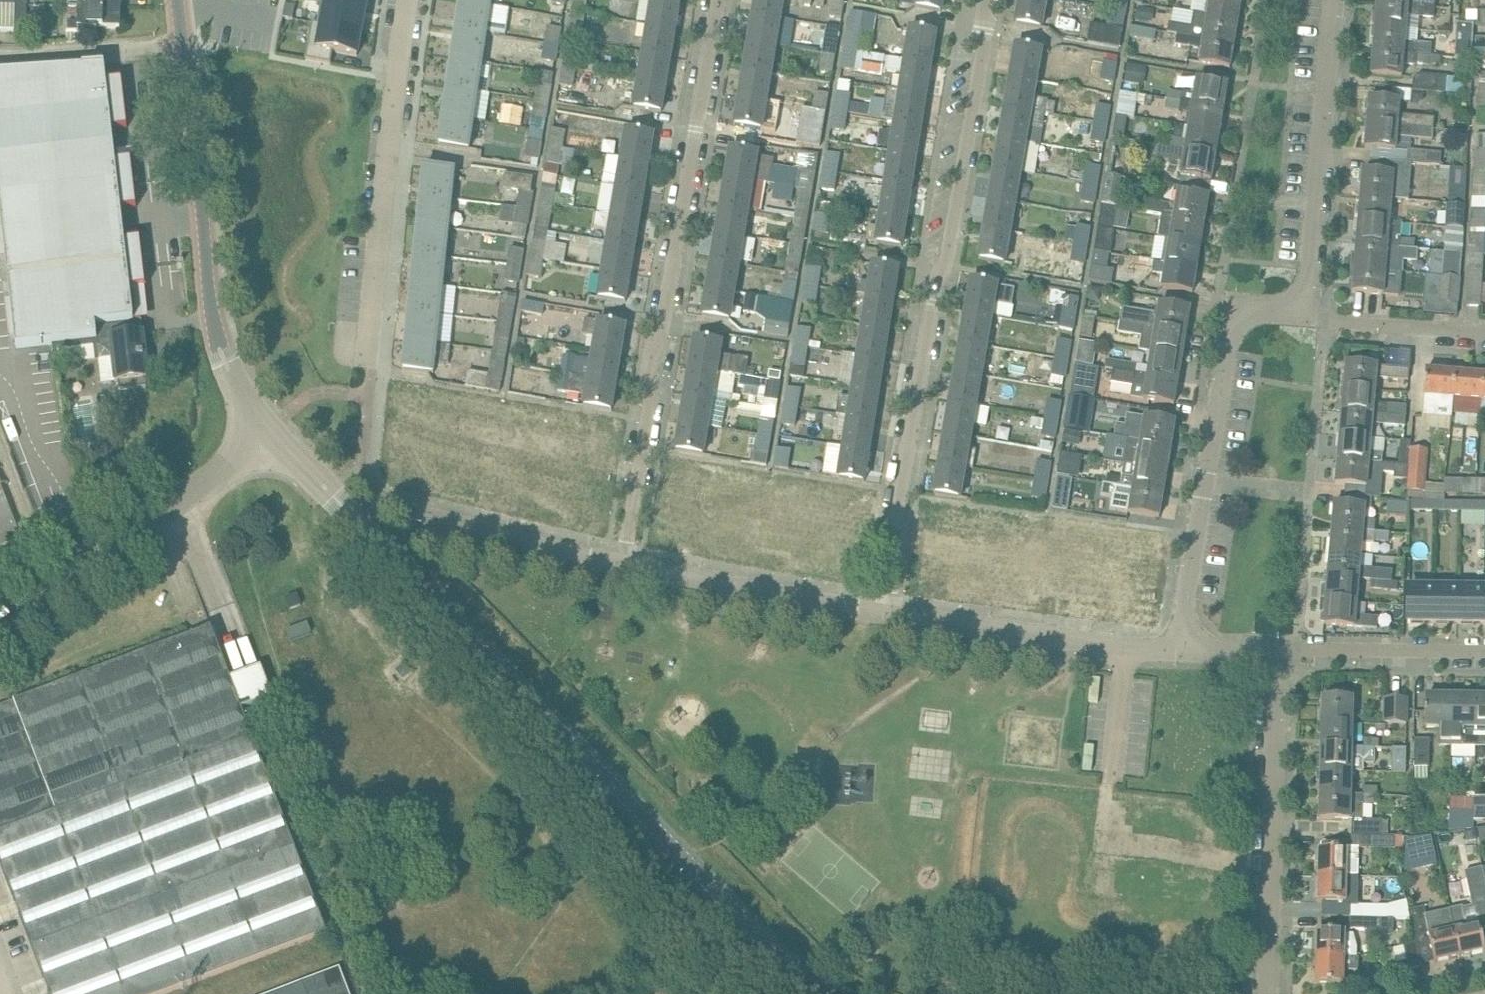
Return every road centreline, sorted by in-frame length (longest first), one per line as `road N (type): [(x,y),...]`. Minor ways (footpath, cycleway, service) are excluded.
road 1 (tertiary): [(821,993),(269,430)]
road 2 (residential): [(989,0),(884,614)]
road 3 (residential): [(715,0),(620,563)]
road 4 (tertiary): [(269,430),(222,355),(178,0)]
road 5 (residential): [(1179,650),(1238,311),(1305,315)]
road 6 (residential): [(370,383),(410,0)]
road 7 (residential): [(1269,993),(1278,650)]
road 8 (unclassified): [(0,632),(269,430)]
road 9 (residential): [(1305,315),(1333,0)]
road 10 (residential): [(1179,650),(884,614)]
road 11 (residential): [(884,614),(620,563)]
road 12 (residential): [(1484,650),(1278,650)]
road 13 (residential): [(620,563),(424,517)]
road 14 (residential): [(1305,315),(1484,334)]

